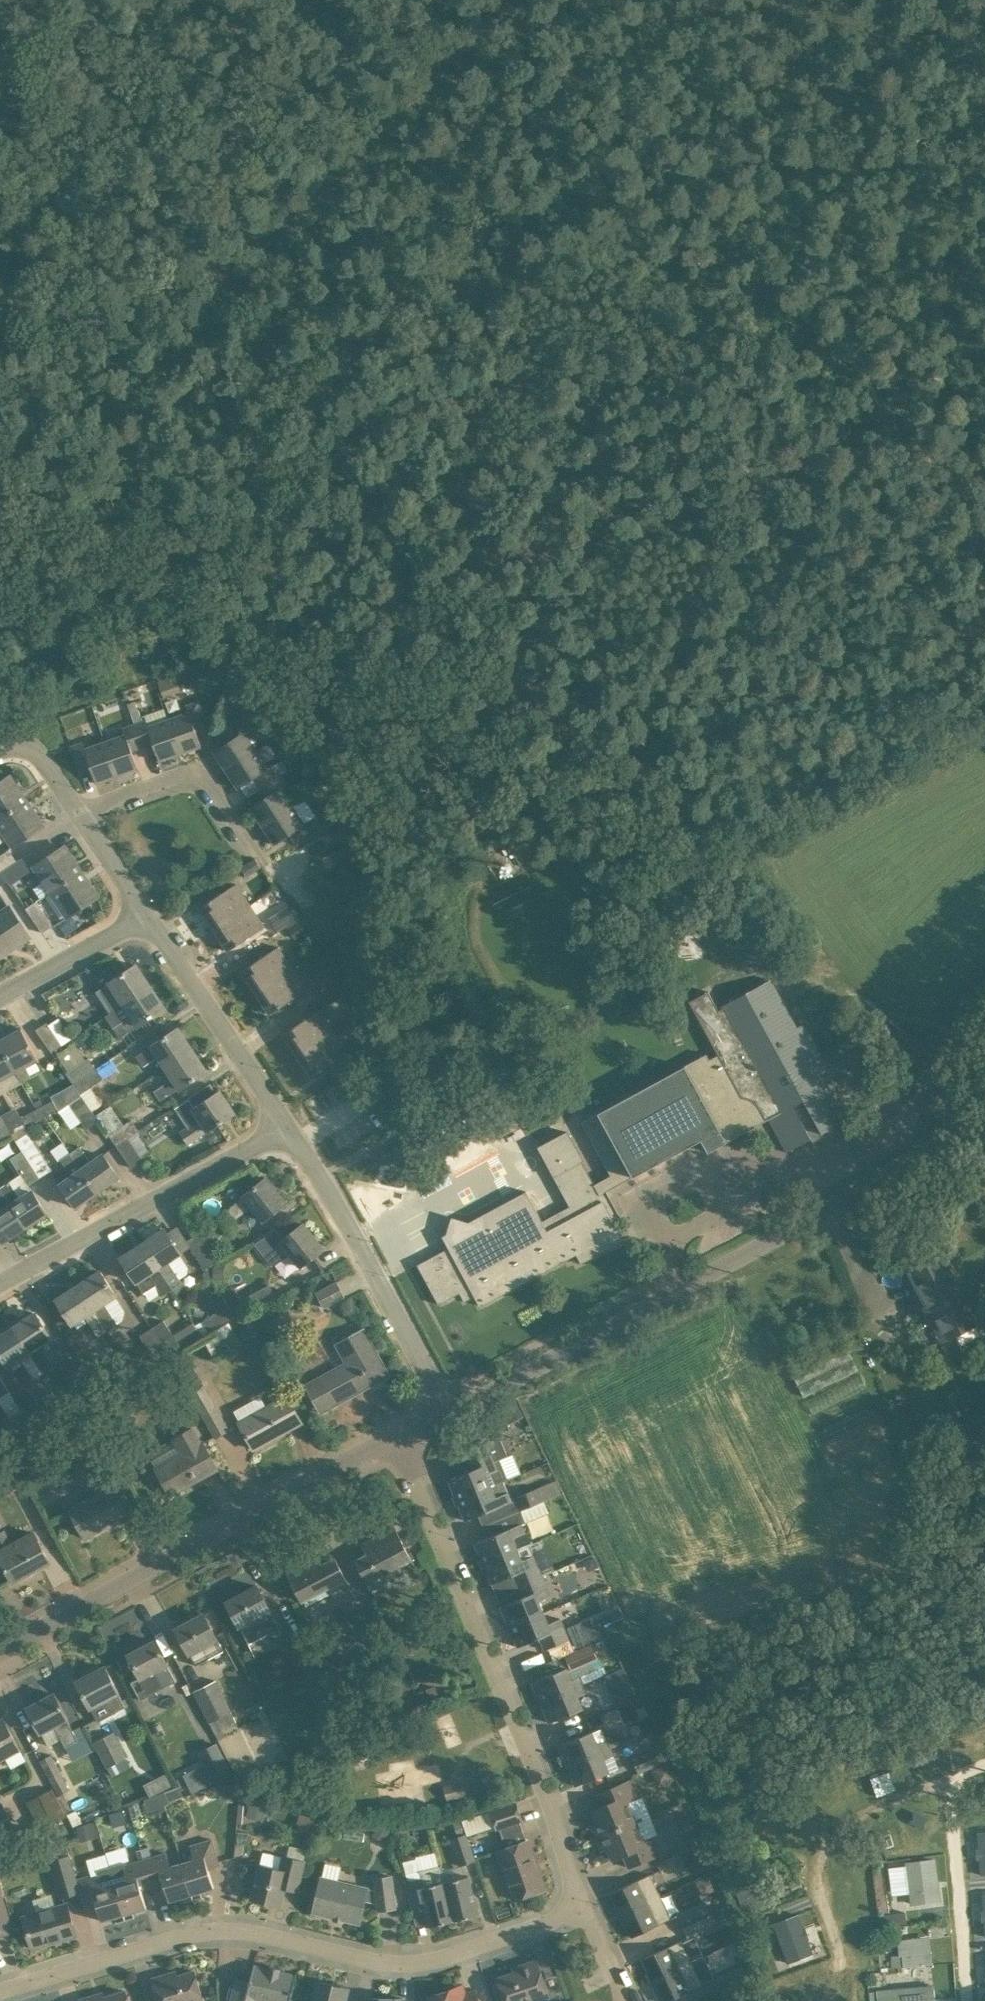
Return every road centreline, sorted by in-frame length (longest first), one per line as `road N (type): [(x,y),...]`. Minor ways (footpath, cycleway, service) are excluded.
road 1 (tertiary): [(452,1410),(984,1117)]
road 2 (residential): [(0,1990),(224,1929),(373,1960),(431,1962),(547,1922),(582,1900)]
road 3 (residential): [(582,1900),(399,1439)]
road 4 (tertiary): [(0,1660),(399,1439)]
road 5 (track): [(240,274),(502,0)]
road 6 (unclassified): [(452,1410),(322,1174),(285,1123)]
road 7 (unclassified): [(0,1285),(285,1123)]
road 8 (unclassified): [(285,1123),(149,914)]
road 9 (unclassified): [(255,850),(198,769),(81,812)]
road 10 (unclassified): [(0,995),(149,914)]
road 11 (unclassified): [(149,914),(81,812)]

